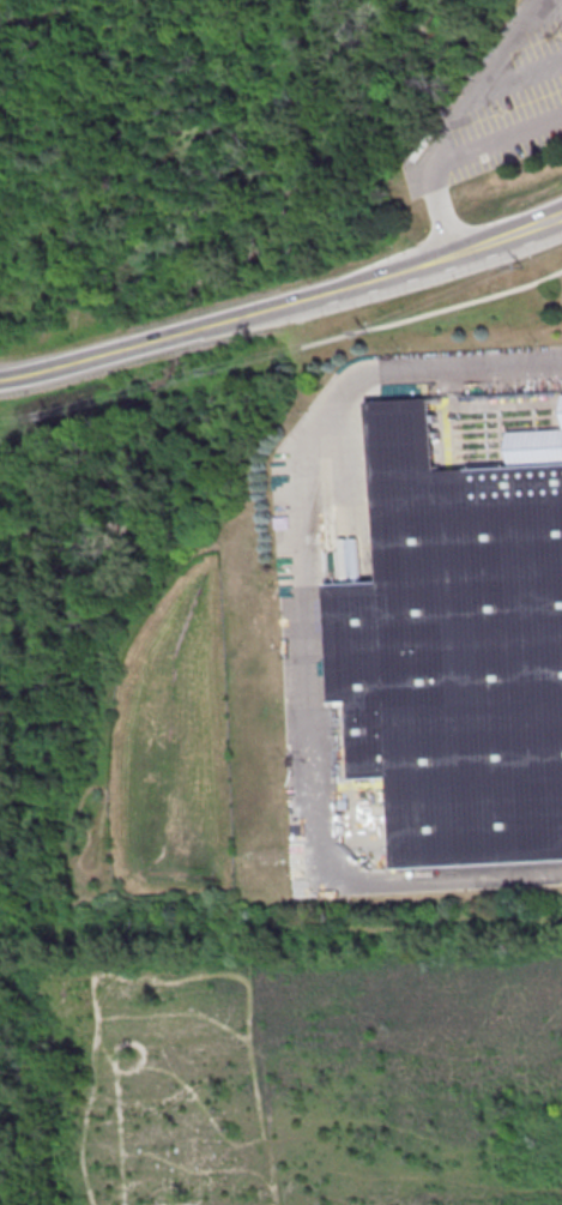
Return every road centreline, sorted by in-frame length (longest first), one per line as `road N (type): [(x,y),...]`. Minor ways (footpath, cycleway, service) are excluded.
road 1 (tertiary): [(0,381),(325,297)]
road 2 (tertiary): [(325,297),(538,224)]

